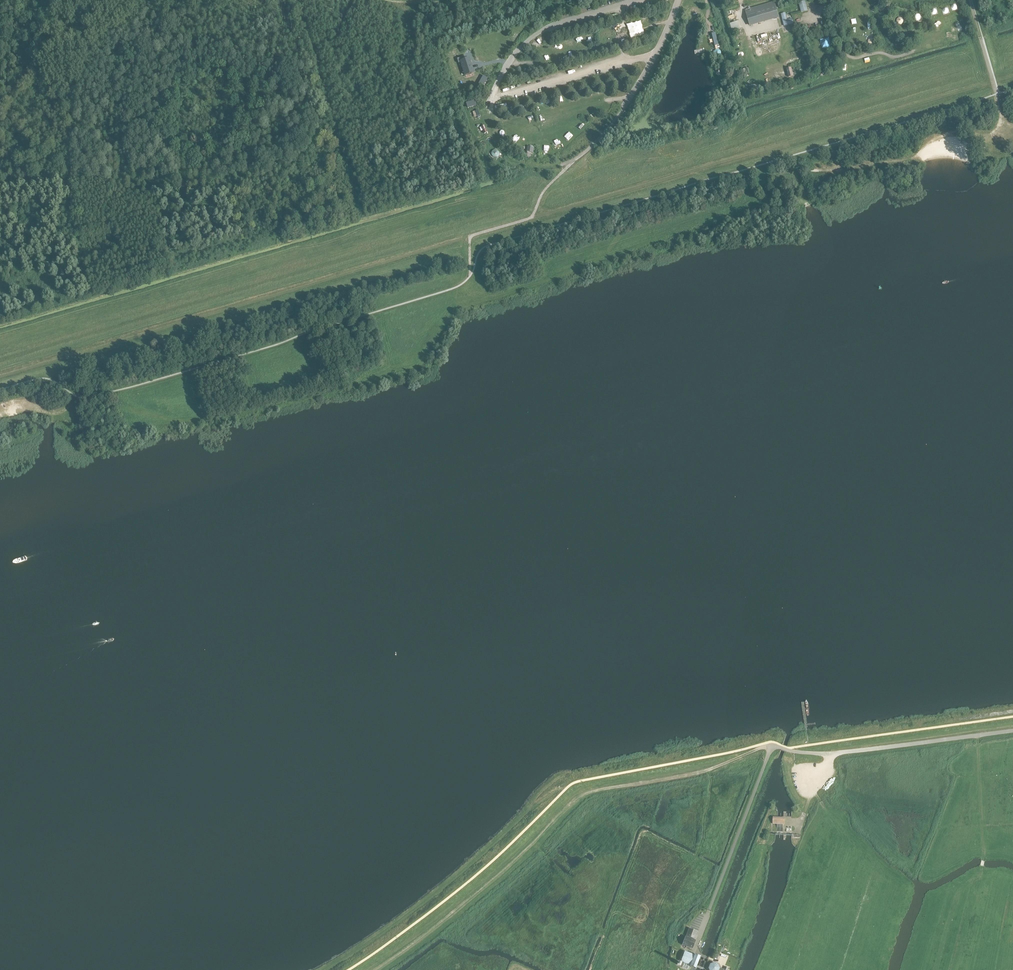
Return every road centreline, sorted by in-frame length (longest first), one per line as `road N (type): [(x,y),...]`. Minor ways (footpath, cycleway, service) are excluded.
road 1 (track): [(771,747),(705,770),(577,797),(456,911),(373,969)]
road 2 (track): [(568,787),(324,969)]
road 3 (unclassified): [(571,162),(631,97),(678,0)]
road 4 (unclassified): [(490,97),(535,35),(639,0)]
road 5 (unclassified): [(830,754),(1012,731)]
road 6 (track): [(969,0),(1000,110),(999,148)]

